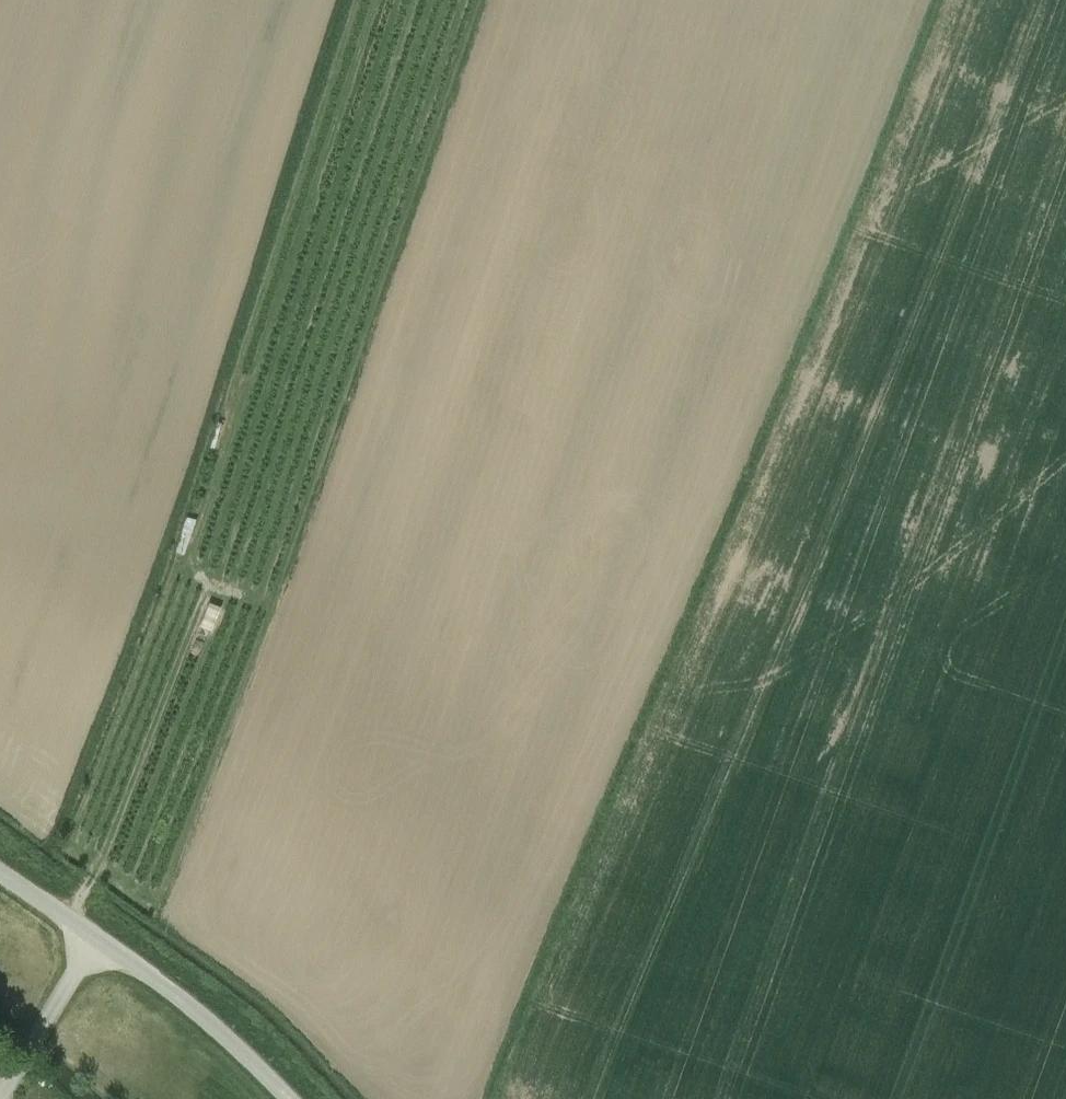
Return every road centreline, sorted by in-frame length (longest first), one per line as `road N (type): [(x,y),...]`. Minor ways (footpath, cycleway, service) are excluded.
road 1 (unclassified): [(287,1098),(175,997),(0,874)]

